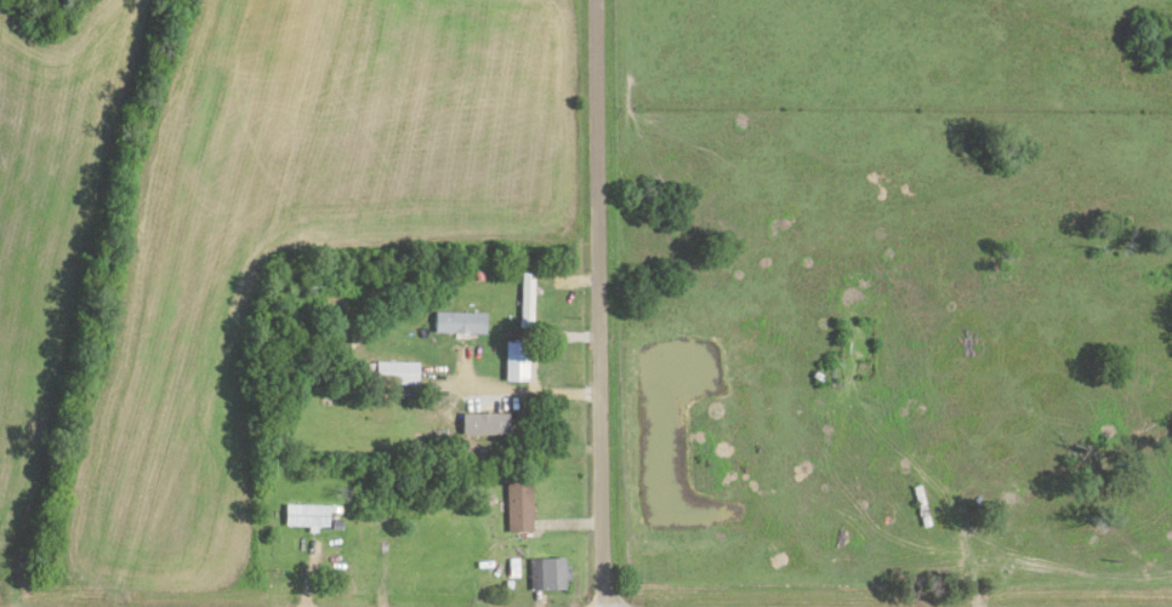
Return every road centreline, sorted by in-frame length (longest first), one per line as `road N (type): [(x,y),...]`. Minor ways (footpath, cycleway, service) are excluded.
road 1 (residential): [(605,606),(604,0)]
road 2 (residential): [(609,320),(428,311)]

